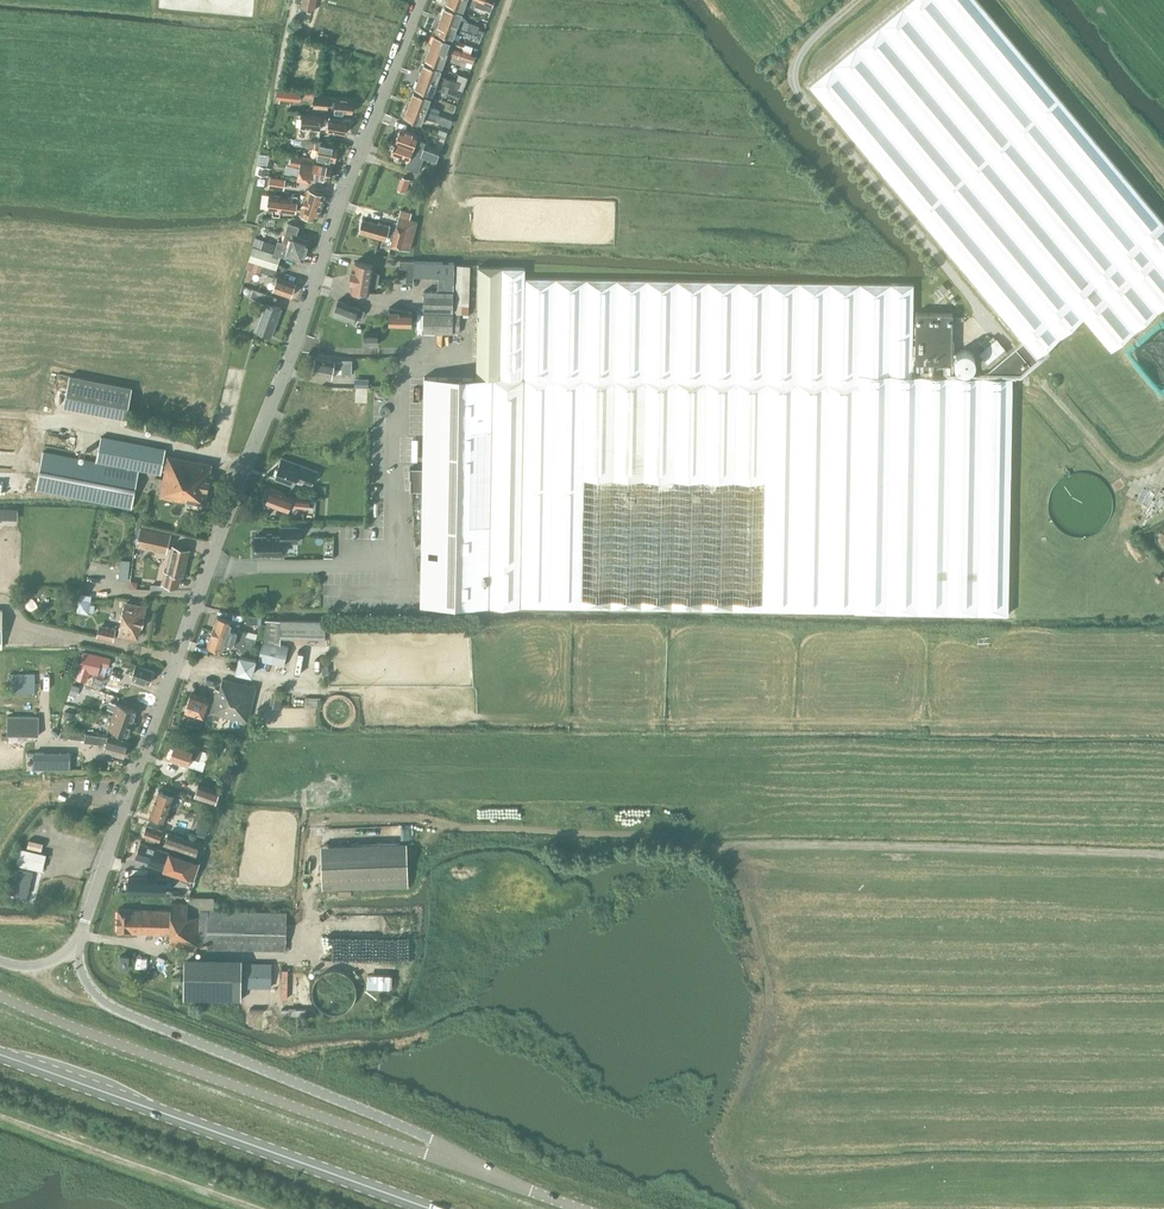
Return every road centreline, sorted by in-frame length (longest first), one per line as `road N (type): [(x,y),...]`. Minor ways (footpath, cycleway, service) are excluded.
road 1 (tertiary): [(78,945),(240,472),(418,0)]
road 2 (track): [(1163,855),(712,848),(735,876),(772,993)]
road 3 (tertiary): [(506,1183),(0,995)]
road 4 (tertiary): [(506,1183),(471,1158),(111,1007),(82,978),(78,945)]
road 5 (primary): [(424,1208),(0,1058)]
road 6 (track): [(855,0),(798,57),(794,83),(1011,343)]
road 7 (track): [(712,848),(647,836),(455,830),(420,819),(315,818),(310,833)]
road 8 (track): [(0,415),(94,428),(240,472)]
road 9 (track): [(1163,180),(1011,0)]
road 10 (track): [(750,1185),(733,1165),(732,1133),(772,993)]
road 11 (track): [(1163,459),(1140,473),(1122,468),(1044,385)]

